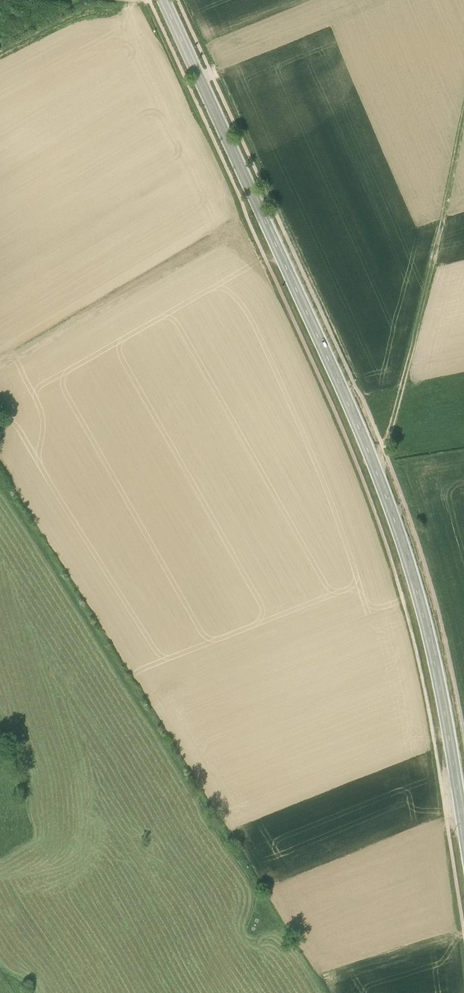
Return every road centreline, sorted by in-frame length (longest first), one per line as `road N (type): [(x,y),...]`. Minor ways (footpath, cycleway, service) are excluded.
road 1 (secondary): [(163,0),(394,519),(420,607),(462,822)]
road 2 (track): [(372,463),(389,435),(463,113)]

